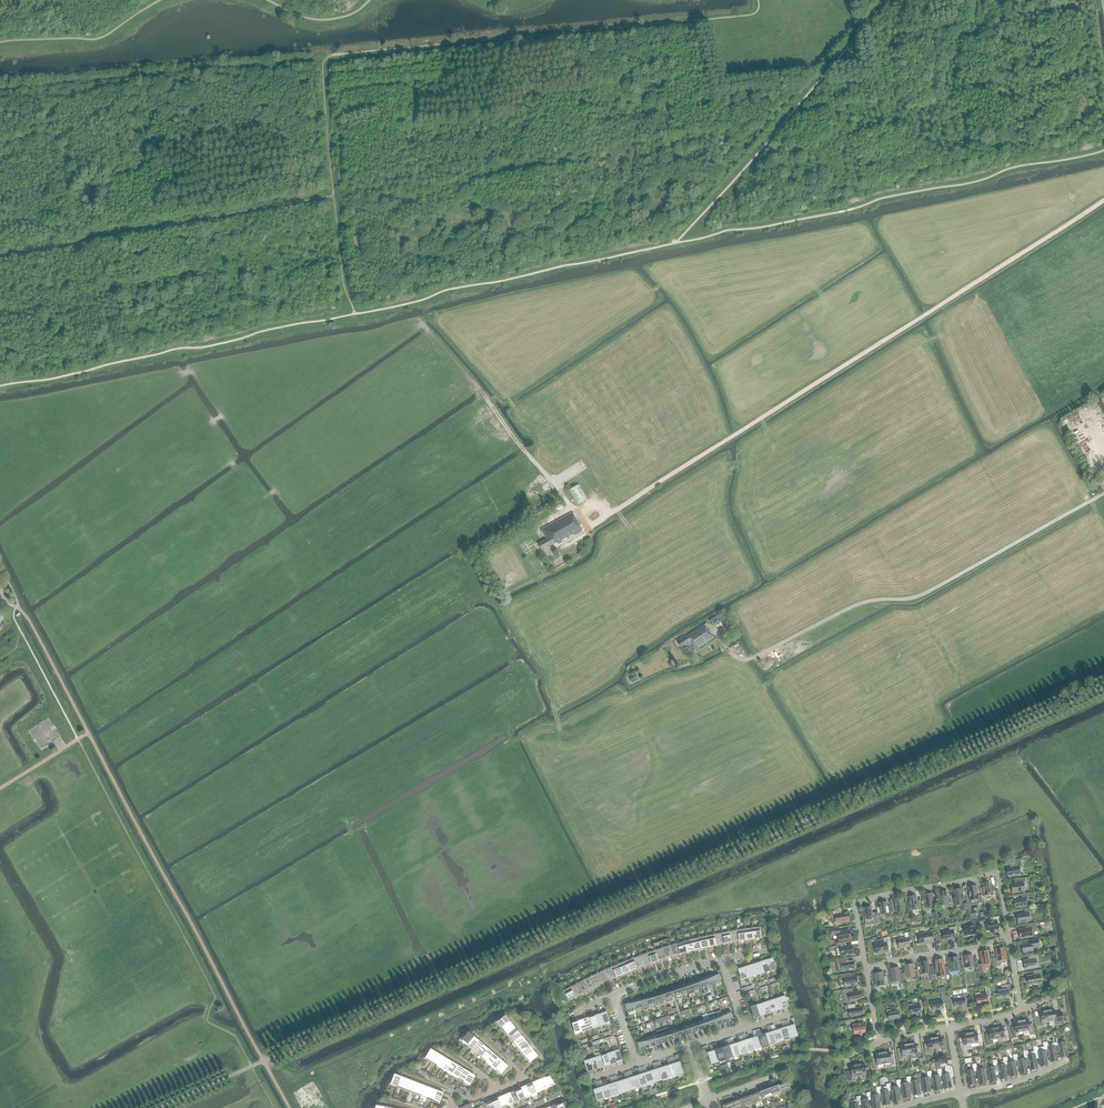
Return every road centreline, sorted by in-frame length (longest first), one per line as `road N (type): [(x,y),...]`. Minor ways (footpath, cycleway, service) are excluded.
road 1 (residential): [(865,971),(859,898),(995,871),(1009,940)]
road 2 (residential): [(865,971),(1009,940)]

